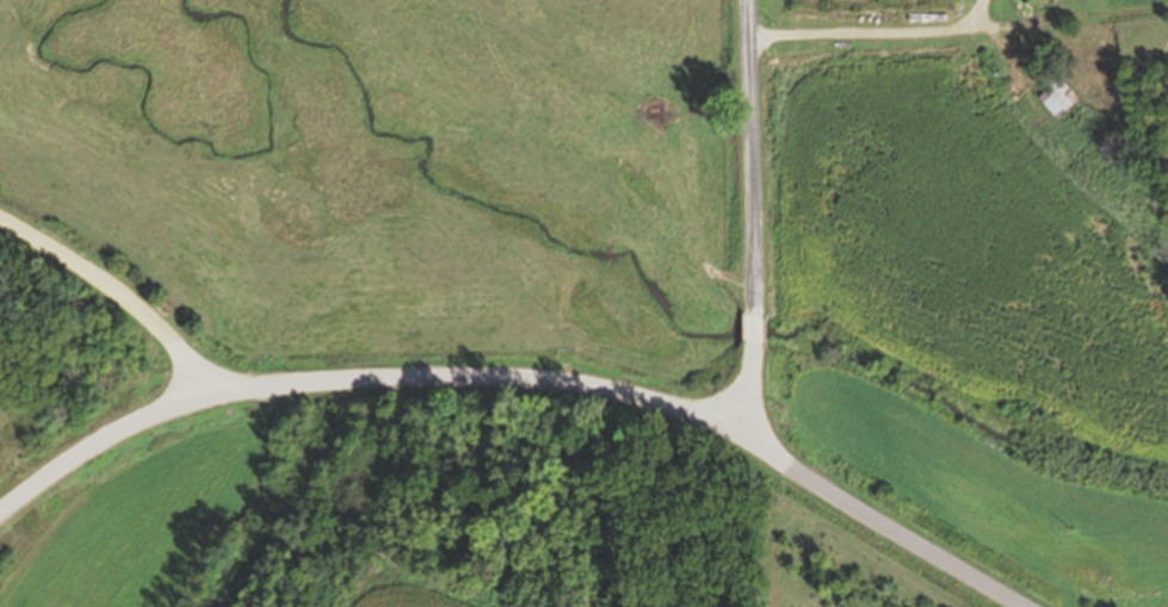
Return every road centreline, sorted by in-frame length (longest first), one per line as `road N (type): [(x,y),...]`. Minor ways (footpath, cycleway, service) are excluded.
road 1 (residential): [(1033,606),(735,432),(656,397),(568,376),(459,370),(209,390),(146,310),(103,274),(0,215)]
road 2 (residential): [(735,432),(749,388),(754,298),(749,0)]
road 3 (residential): [(0,513),(165,405),(209,390)]

